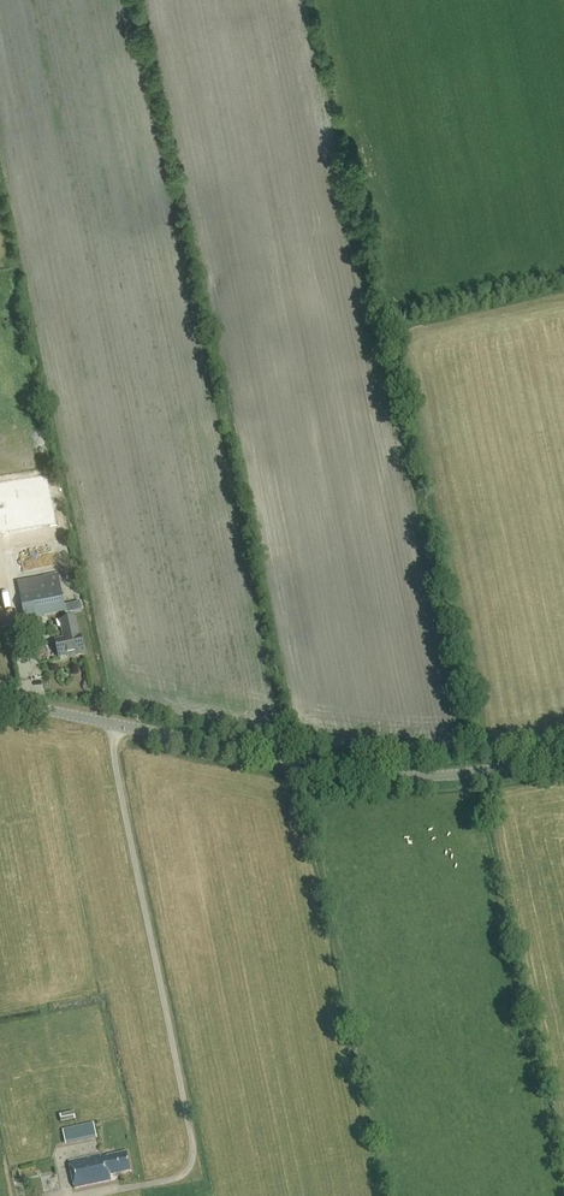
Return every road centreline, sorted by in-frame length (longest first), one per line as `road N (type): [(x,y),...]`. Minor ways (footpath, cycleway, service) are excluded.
road 1 (unclassified): [(563,755),(425,780),(0,702)]
road 2 (track): [(113,724),(191,1155),(184,1171),(164,1182),(80,1195)]

